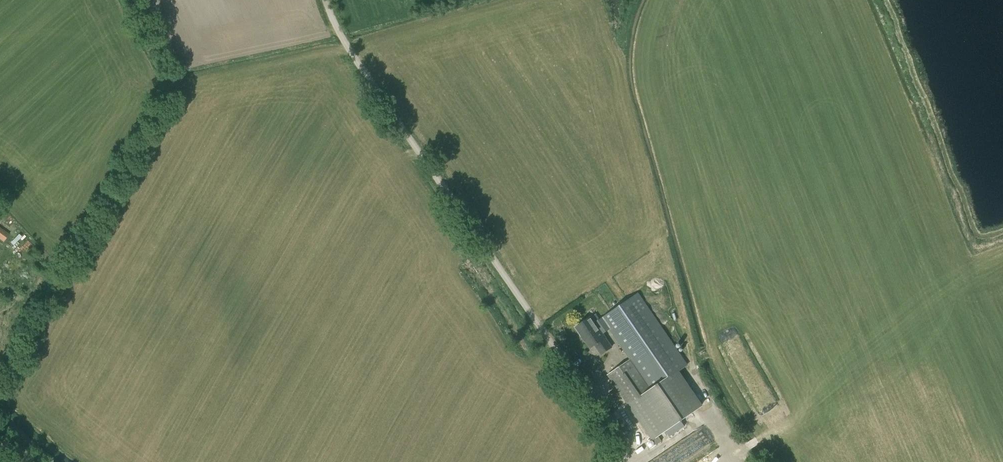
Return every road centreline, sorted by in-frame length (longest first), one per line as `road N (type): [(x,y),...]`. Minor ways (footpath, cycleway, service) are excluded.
road 1 (unclassified): [(609,461),(607,431),(358,70),(323,0)]

